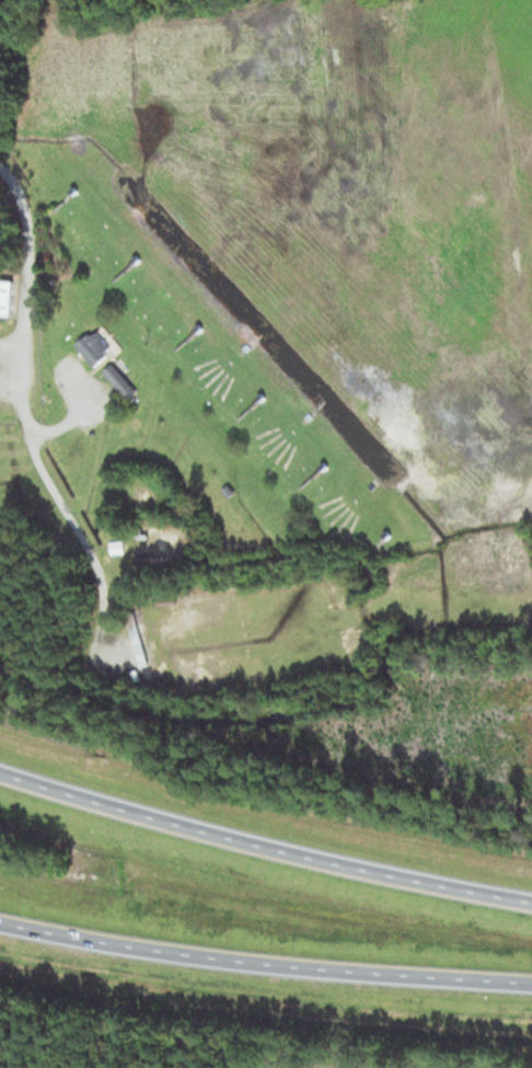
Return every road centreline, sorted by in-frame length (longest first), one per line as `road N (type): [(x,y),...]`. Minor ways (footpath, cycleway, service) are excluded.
road 1 (motorway): [(531,898),(189,828),(0,771)]
road 2 (motorway): [(0,922),(215,957),(531,984)]

